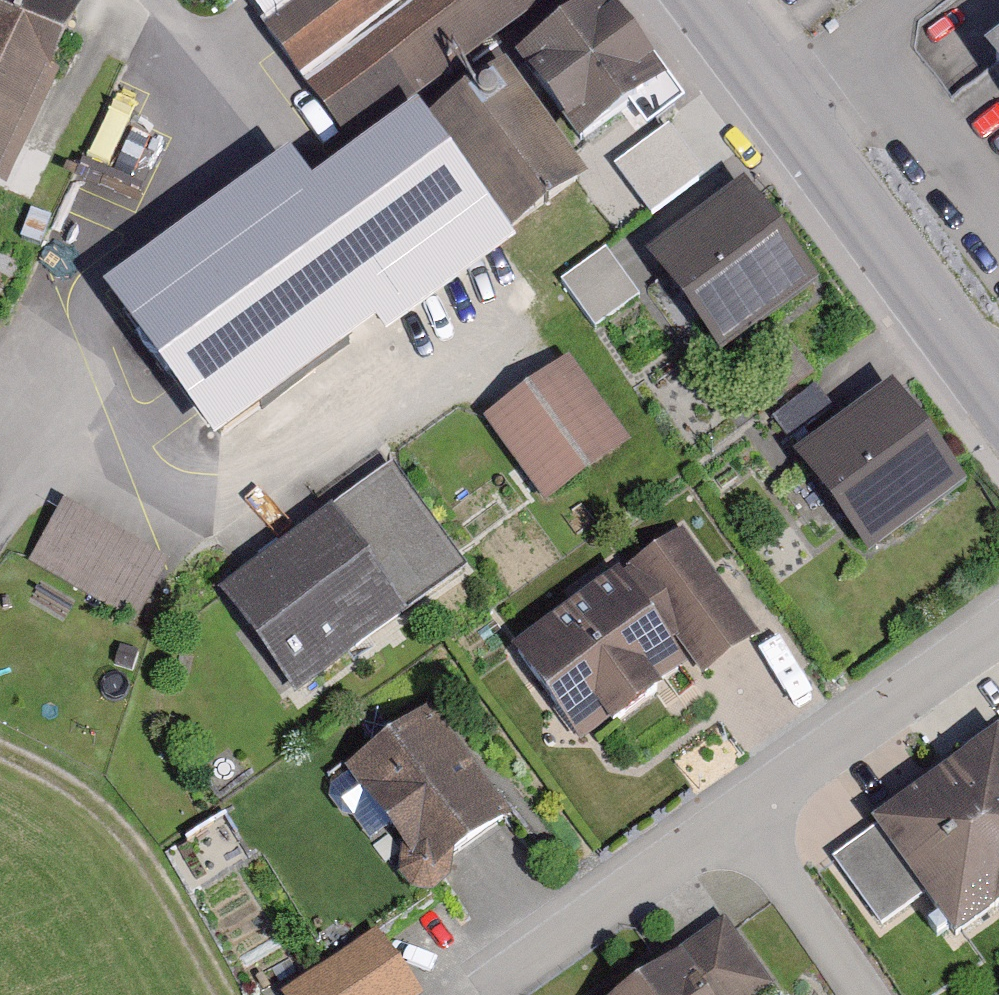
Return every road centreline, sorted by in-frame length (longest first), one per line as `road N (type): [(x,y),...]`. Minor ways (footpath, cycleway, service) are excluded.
road 1 (secondary): [(701,0),(998,399)]
road 2 (residential): [(455,994),(748,811)]
road 3 (track): [(0,731),(58,774),(110,829),(200,994)]
road 4 (residential): [(748,811),(998,640)]
road 5 (residential): [(869,994),(748,811)]

